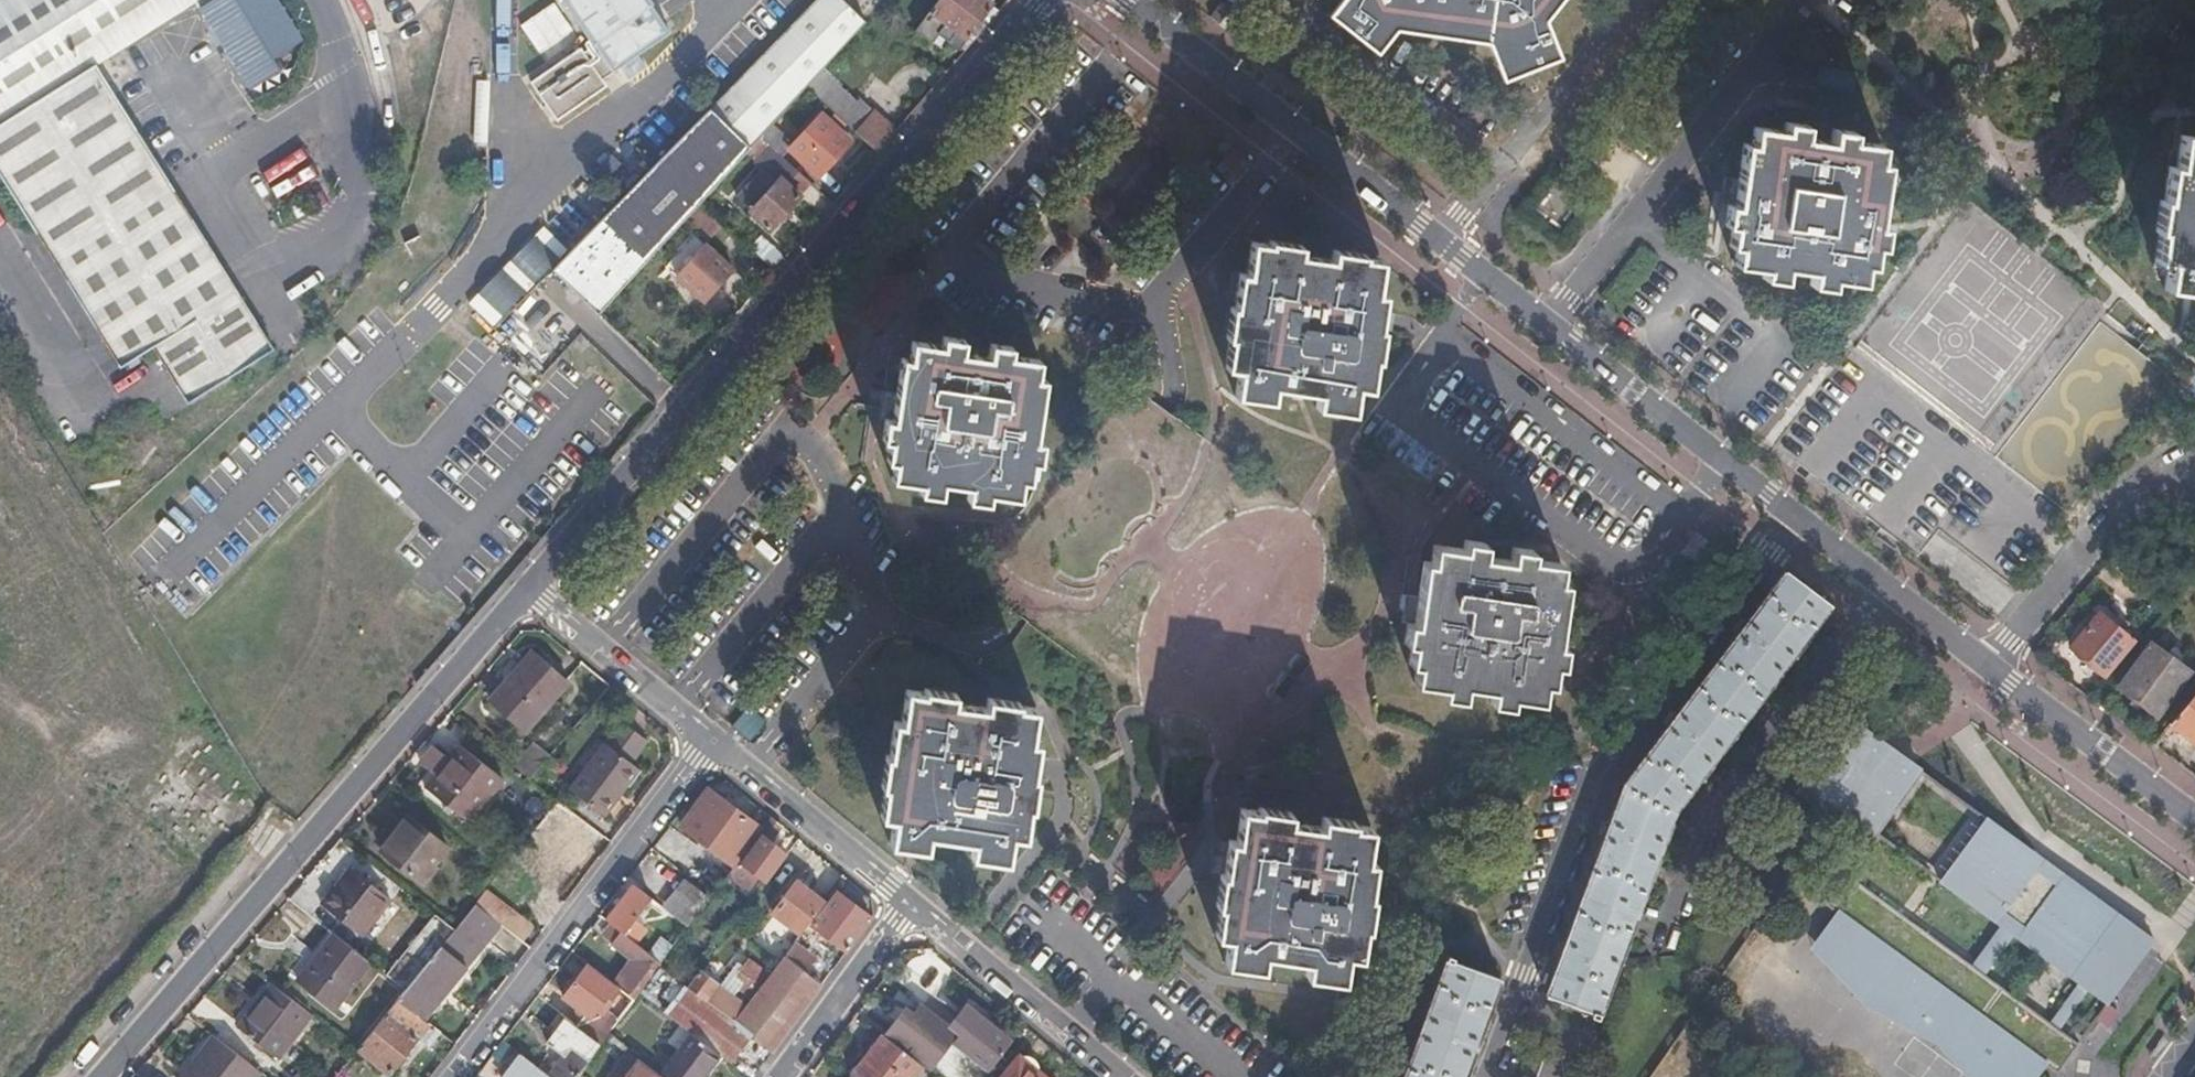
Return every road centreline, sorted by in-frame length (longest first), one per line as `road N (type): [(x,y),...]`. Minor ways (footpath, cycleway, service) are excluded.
road 1 (residential): [(529,590),(1038,0)]
road 2 (residential): [(107,1076),(529,590)]
road 3 (residential): [(1791,515),(1605,767),(1491,1076)]
road 4 (residential): [(1648,952),(1694,821),(1869,578)]
road 5 (residential): [(708,739),(452,1076)]
road 6 (residential): [(1550,327),(1808,0)]
road 7 (residential): [(1442,242),(1126,0)]
road 8 (residential): [(1442,242),(1635,0)]
road 9 (residential): [(1791,515),(1550,327)]
road 10 (unclassified): [(1985,669),(2154,478),(2189,475)]
road 11 (residential): [(1126,1076),(908,903)]
road 12 (residential): [(908,903),(708,739)]
road 13 (residential): [(2194,820),(1985,669)]
road 14 (residential): [(708,739),(529,590)]
road 15 (residential): [(779,1076),(908,903)]
road 16 (residential): [(1985,669),(1869,578)]
road 17 (residential): [(1550,327),(1442,242)]

